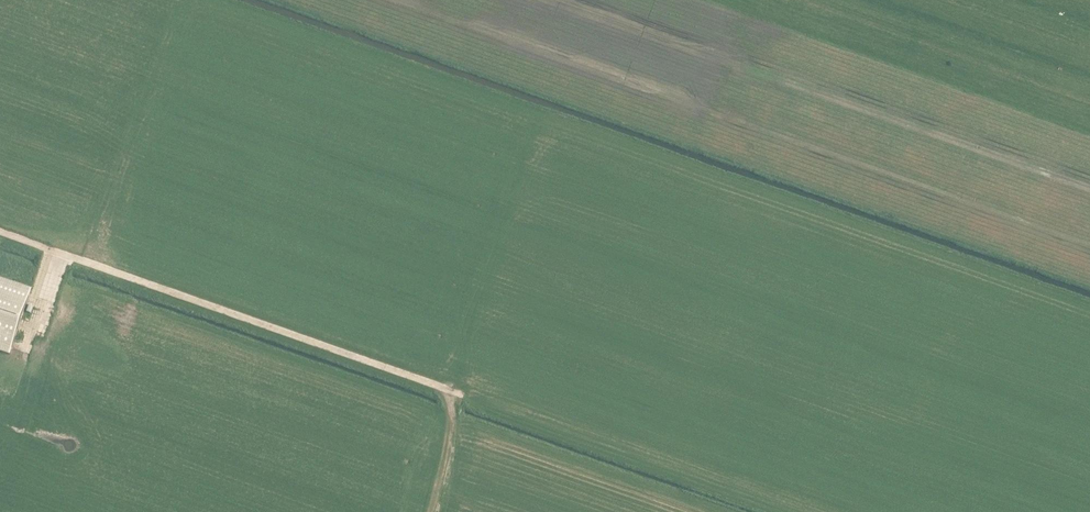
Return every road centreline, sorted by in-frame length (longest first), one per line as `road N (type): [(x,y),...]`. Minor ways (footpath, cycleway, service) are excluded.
road 1 (track): [(60,252),(440,385),(451,398),(460,447),(442,511)]

